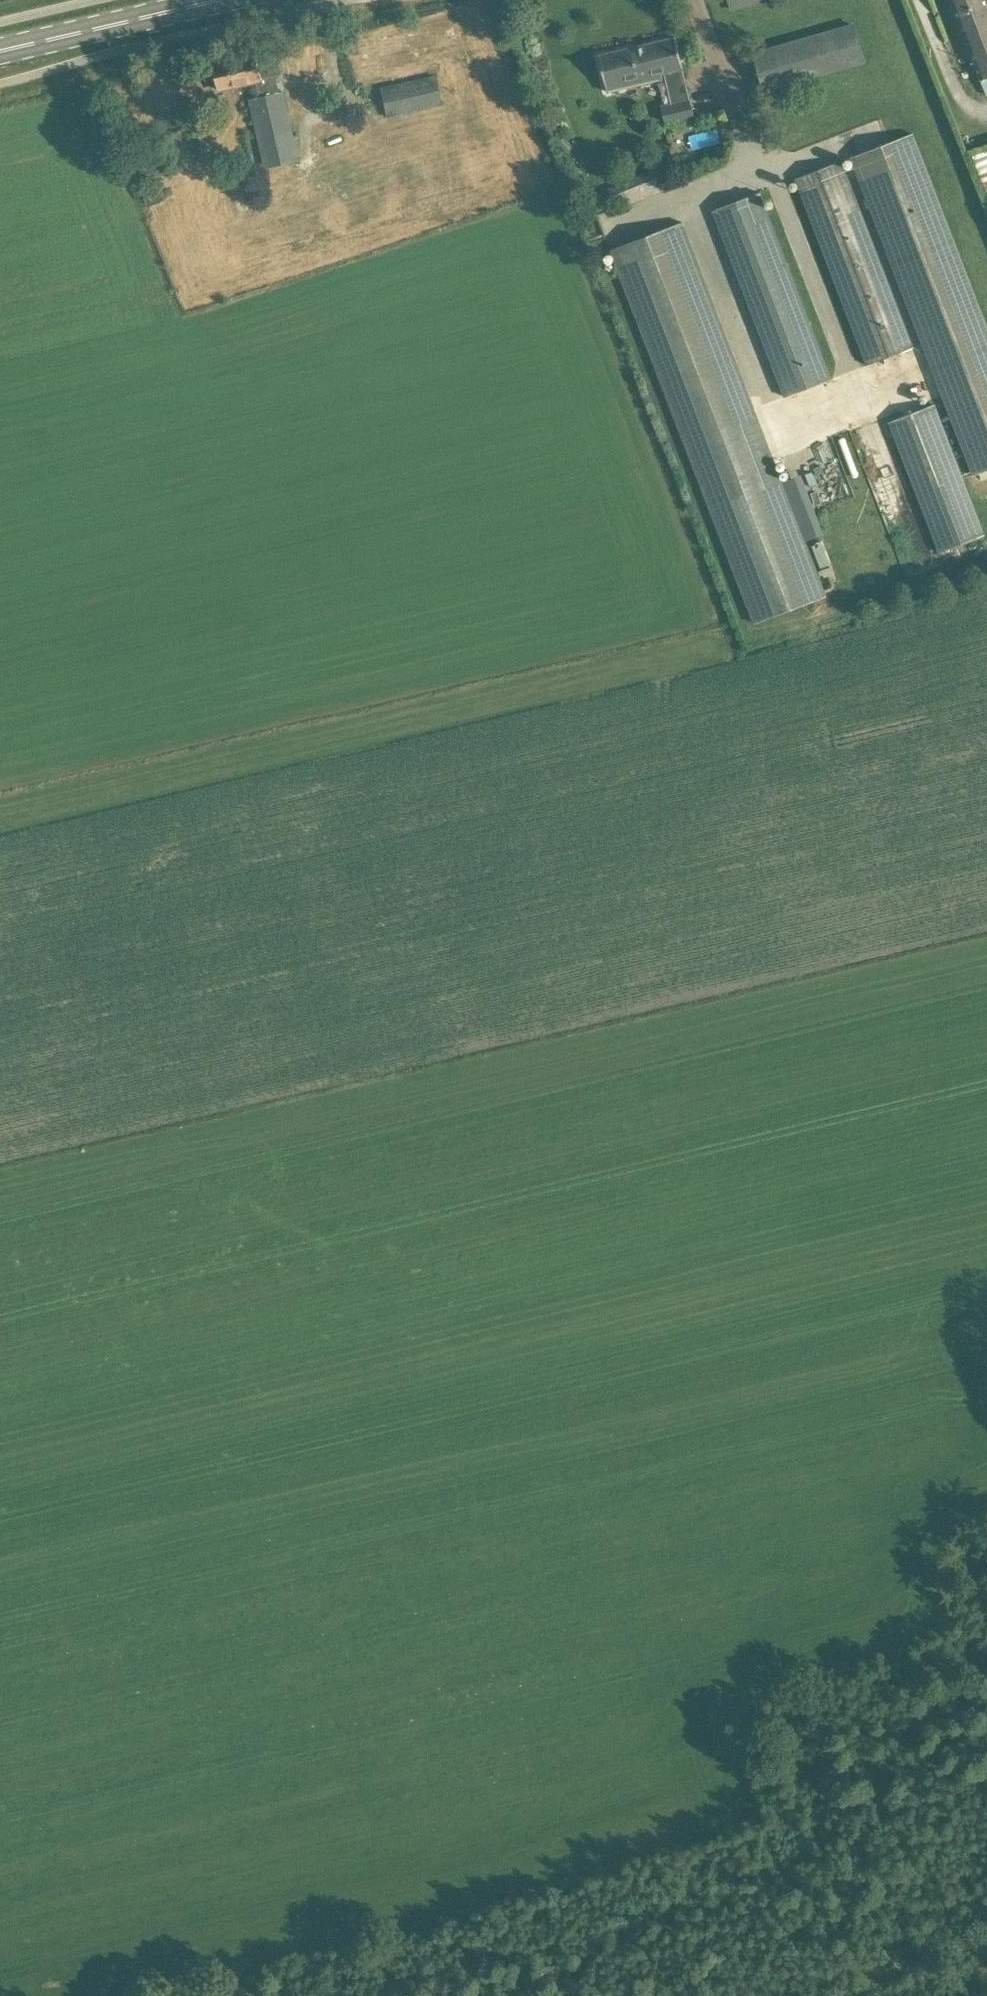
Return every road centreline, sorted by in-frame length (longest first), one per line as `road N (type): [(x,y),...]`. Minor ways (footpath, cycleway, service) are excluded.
road 1 (primary): [(0,52),(229,0)]
road 2 (track): [(986,107),(970,104),(952,81),(920,0)]

